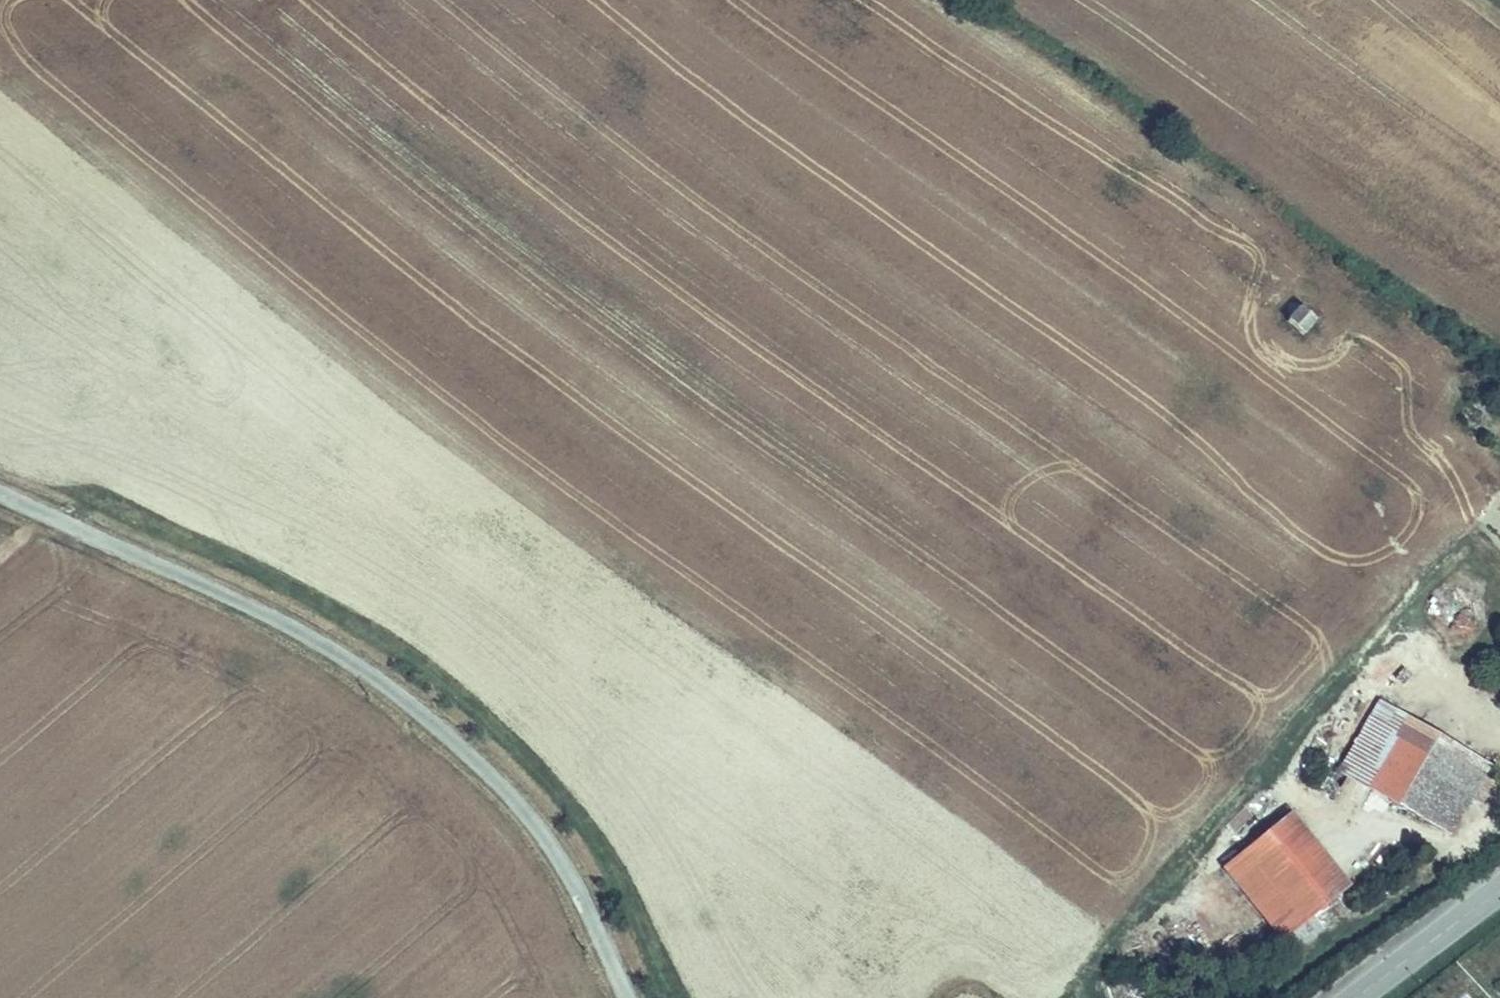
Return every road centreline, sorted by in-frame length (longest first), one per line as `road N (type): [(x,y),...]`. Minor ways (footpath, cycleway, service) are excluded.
road 1 (unclassified): [(628,997),(570,869),(536,820),(401,691),(225,592),(0,488)]
road 2 (tertiary): [(1357,997),(1499,892)]

